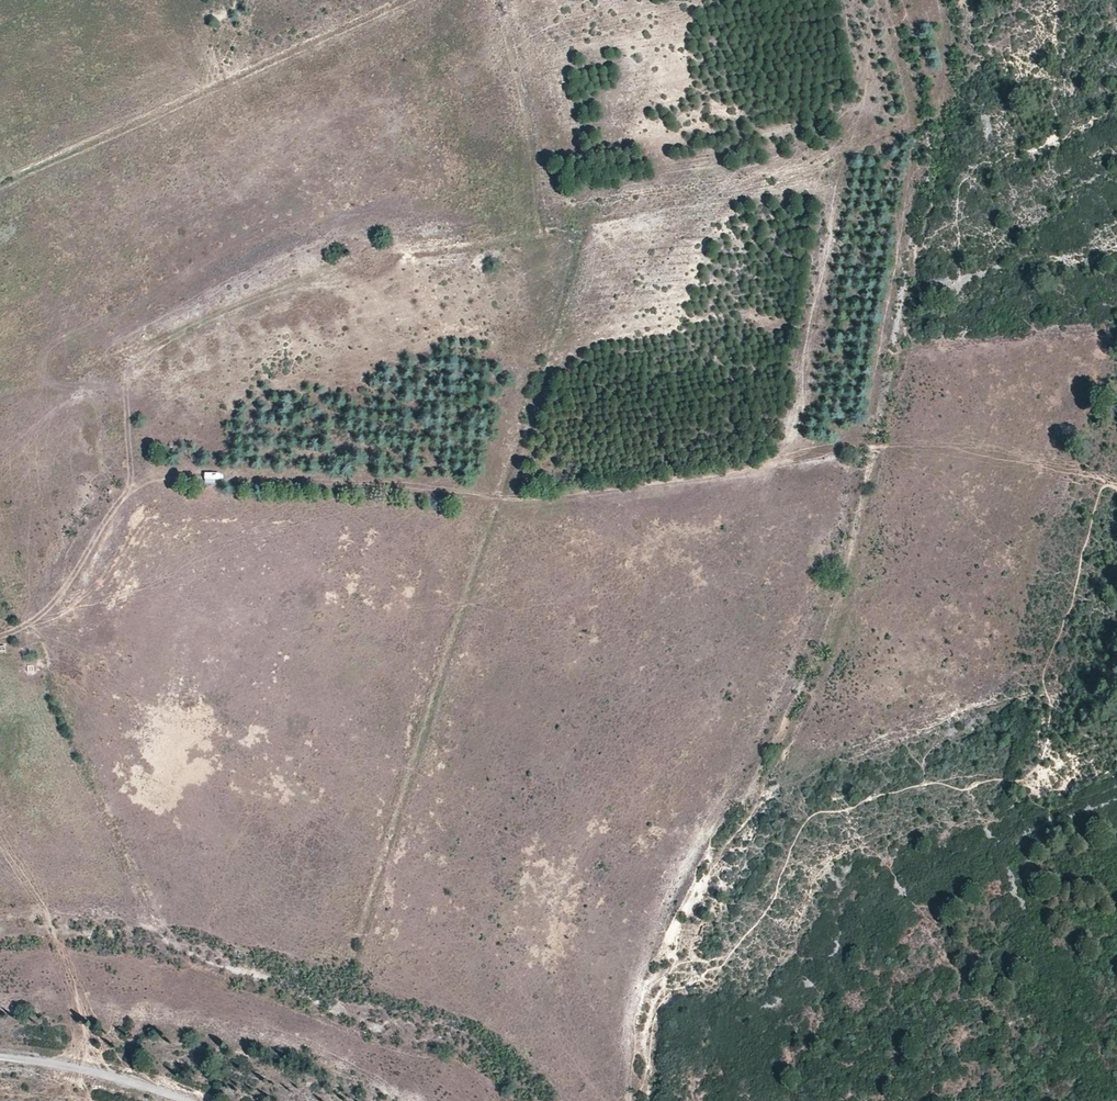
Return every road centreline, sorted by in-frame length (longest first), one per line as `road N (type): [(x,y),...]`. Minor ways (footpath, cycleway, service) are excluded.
road 1 (track): [(184,1100),(96,1074),(0,1058)]

